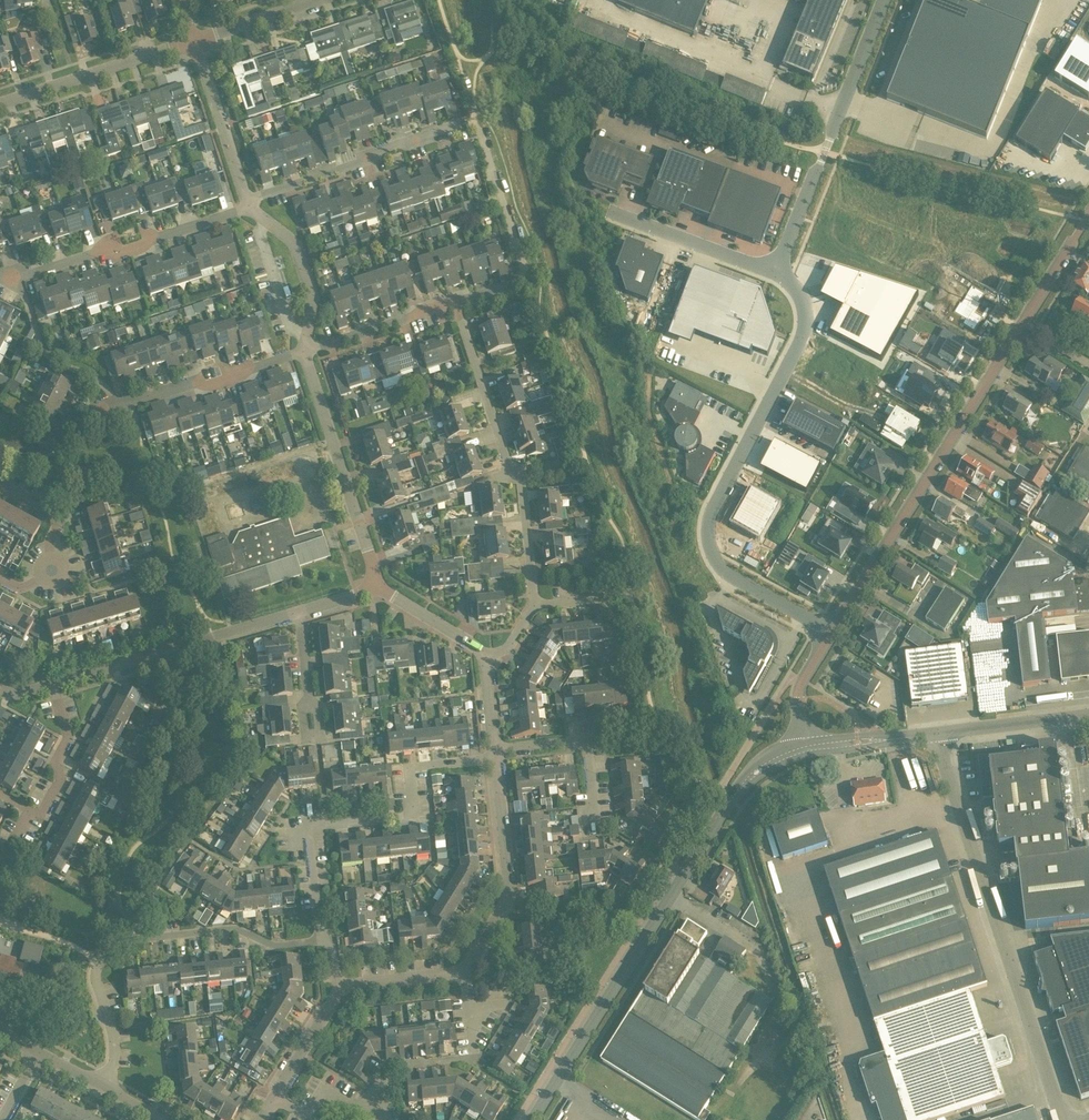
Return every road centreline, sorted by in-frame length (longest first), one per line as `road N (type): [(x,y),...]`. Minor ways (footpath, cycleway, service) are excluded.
road 1 (tertiary): [(833,632),(1088,215)]
road 2 (unclassified): [(775,273),(800,294),(804,329),(712,509),(709,543),(728,574),(833,632)]
road 3 (unclassified): [(1063,1119),(938,733)]
road 4 (tertiary): [(532,1119),(734,796)]
road 5 (residential): [(106,1088),(114,1038),(96,969),(114,943),(236,928),(272,944),(322,940)]
road 6 (residential): [(0,276),(117,252),(249,203)]
road 7 (residential): [(73,445),(92,414),(304,351)]
road 8 (residential): [(53,686),(299,611)]
road 9 (residential): [(311,840),(310,825),(415,813),(409,768),(495,760)]
road 10 (residential): [(378,586),(304,351)]
road 11 (residential): [(249,203),(376,152),(474,126)]
road 12 (residential): [(462,972),(510,894),(495,760)]
road 13 (residential): [(0,105),(196,41)]
road 14 (residential): [(521,469),(509,464),(456,302)]
road 15 (unclassified): [(608,210),(775,273)]
road 16 (residential): [(0,578),(17,588),(52,570),(59,522),(0,488)]
road 17 (residential): [(249,203),(196,41)]
road 18 (residential): [(594,815),(588,750),(580,742),(495,750)]
road 19 (residential): [(304,351),(456,302)]
road 20 (residential): [(30,813),(40,816),(60,780),(56,760),(68,736),(53,686)]
road 21 (tertiary): [(938,733),(1088,716)]
road 22 (unclassified): [(830,138),(884,0)]
road 23 (unclassified): [(830,138),(775,273)]
road 24 (residential): [(468,1007),(475,1057),(387,1068)]
road 25 (residential): [(535,606),(521,469)]
road 26 (residential): [(306,337),(314,300),(298,246),(265,218)]
road 27 (residential): [(306,337),(290,329),(261,231),(265,218)]
road 28 (residential): [(196,41),(322,0)]
road 29 (residential): [(484,657),(378,586)]
road 30 (residential): [(337,986),(462,972)]
road 31 (residential): [(275,1095),(337,986)]
road 32 (tertiary): [(803,743),(798,694),(833,632)]

